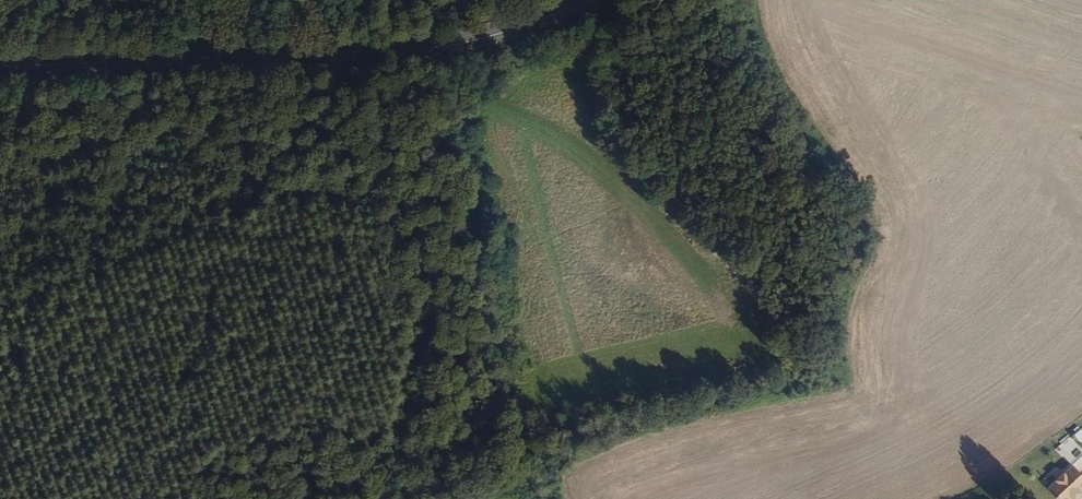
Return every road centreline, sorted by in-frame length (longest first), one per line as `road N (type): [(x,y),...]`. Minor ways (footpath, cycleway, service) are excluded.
road 1 (primary): [(0,65),(447,45),(584,0)]

